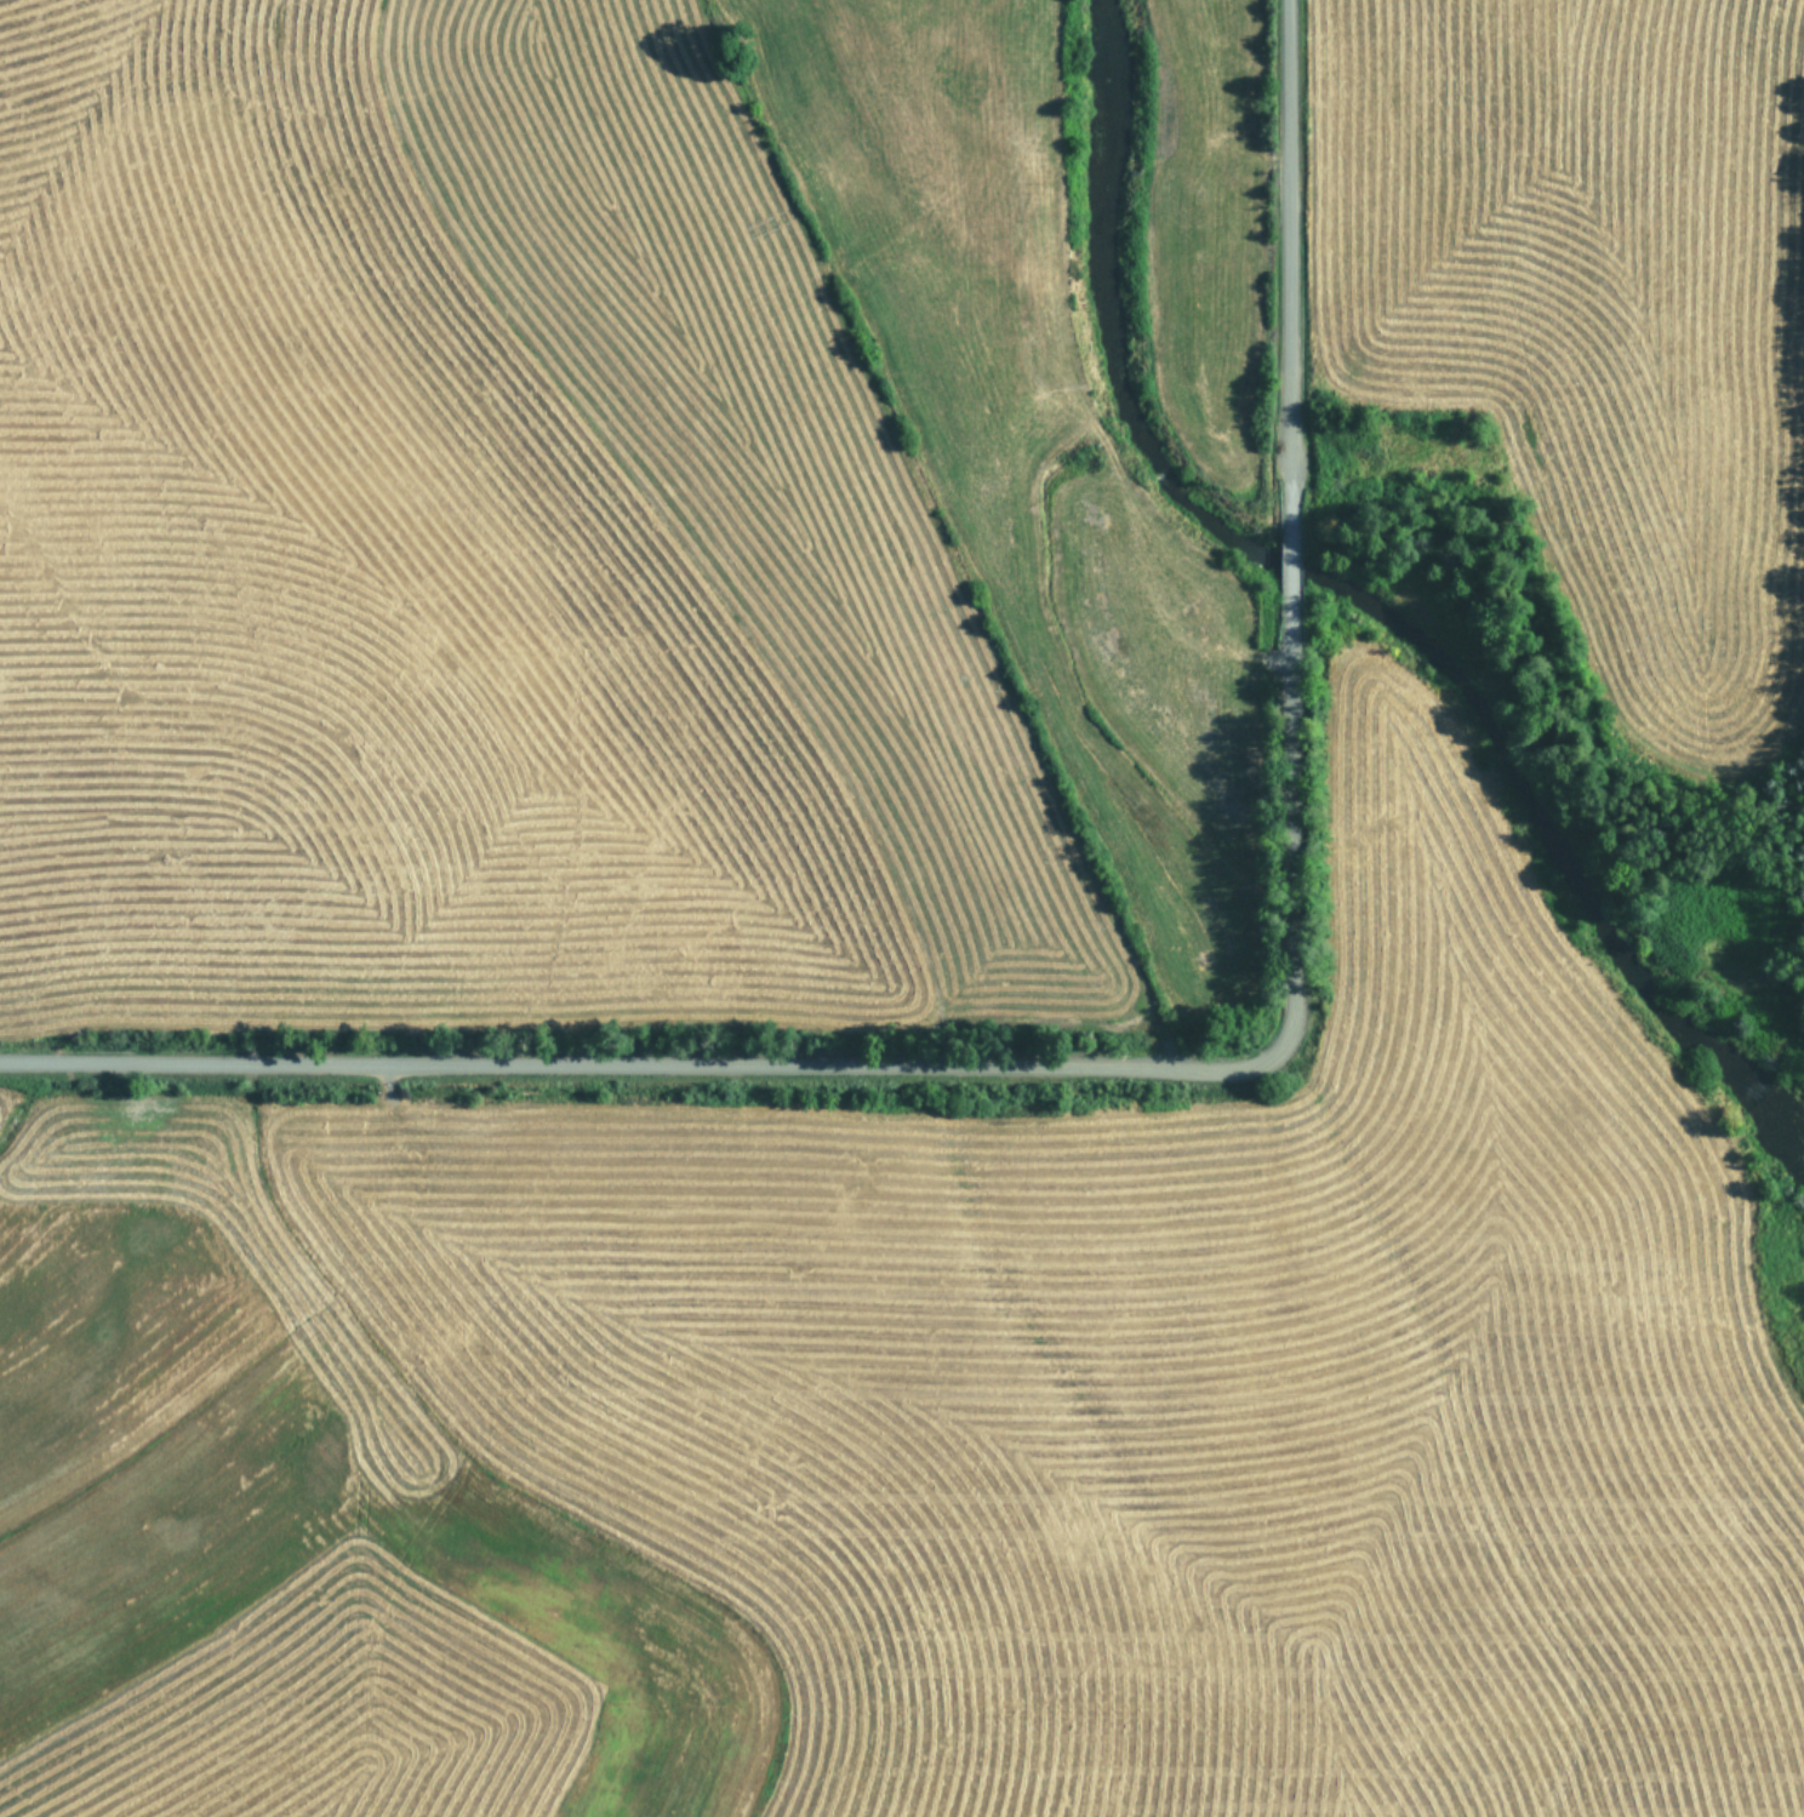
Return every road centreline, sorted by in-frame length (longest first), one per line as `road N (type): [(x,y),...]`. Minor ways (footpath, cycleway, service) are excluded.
road 1 (residential): [(1288,0),(1297,1011),(1275,1059),(1240,1073),(0,1066)]
road 2 (track): [(1047,0),(1056,92),(1058,390),(1129,507),(1295,648)]

